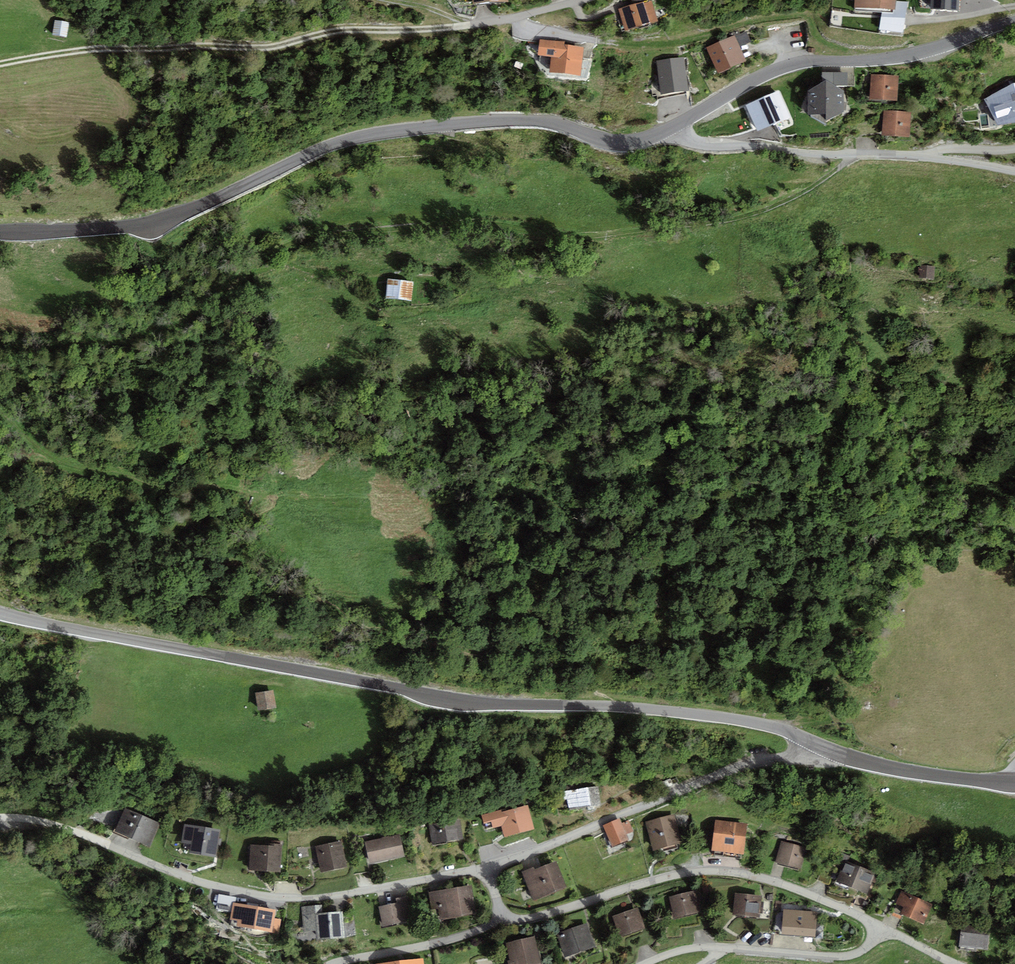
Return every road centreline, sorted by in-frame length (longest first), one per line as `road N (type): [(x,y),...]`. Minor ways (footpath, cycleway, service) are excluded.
road 1 (residential): [(1014,785),(871,763),(758,723),(475,702),(0,614)]
road 2 (residential): [(0,231),(155,223),(339,142),(394,131),(530,120),(627,143),(675,127)]
road 3 (residential): [(0,64),(473,24),(580,0)]
road 4 (track): [(313,239),(490,225),(600,235),(728,218),(795,196),(852,155)]
road 5 (residential): [(675,127),(784,67),(906,55),(1014,21)]
road 6 (unclassified): [(675,127),(707,145),(929,157),(1014,171)]
road 7 (track): [(620,43),(683,41),(802,16),(820,39),(864,60)]

